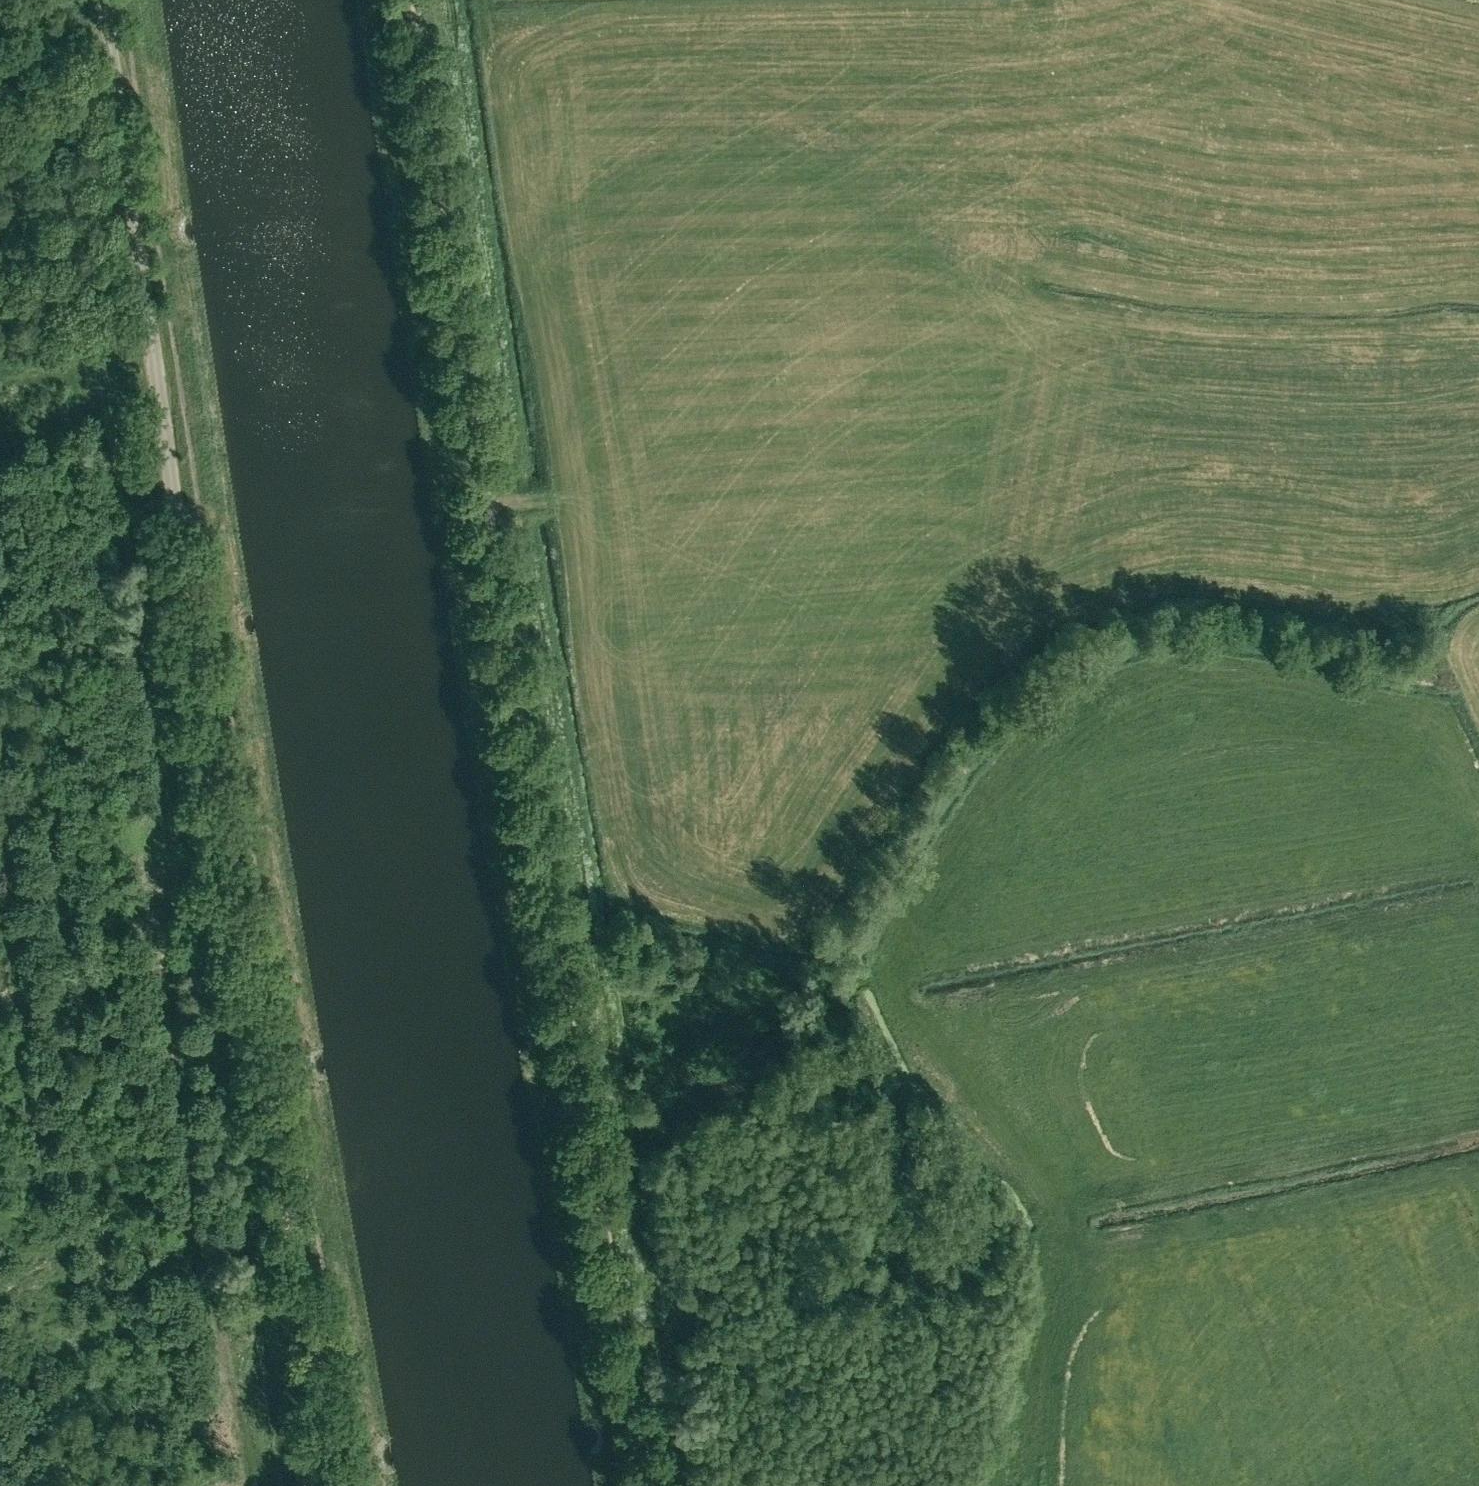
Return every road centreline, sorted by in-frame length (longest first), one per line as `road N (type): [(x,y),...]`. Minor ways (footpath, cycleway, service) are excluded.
road 1 (unclassified): [(340,1485),(173,533),(105,0)]
road 2 (track): [(653,1485),(585,1112),(420,0)]

